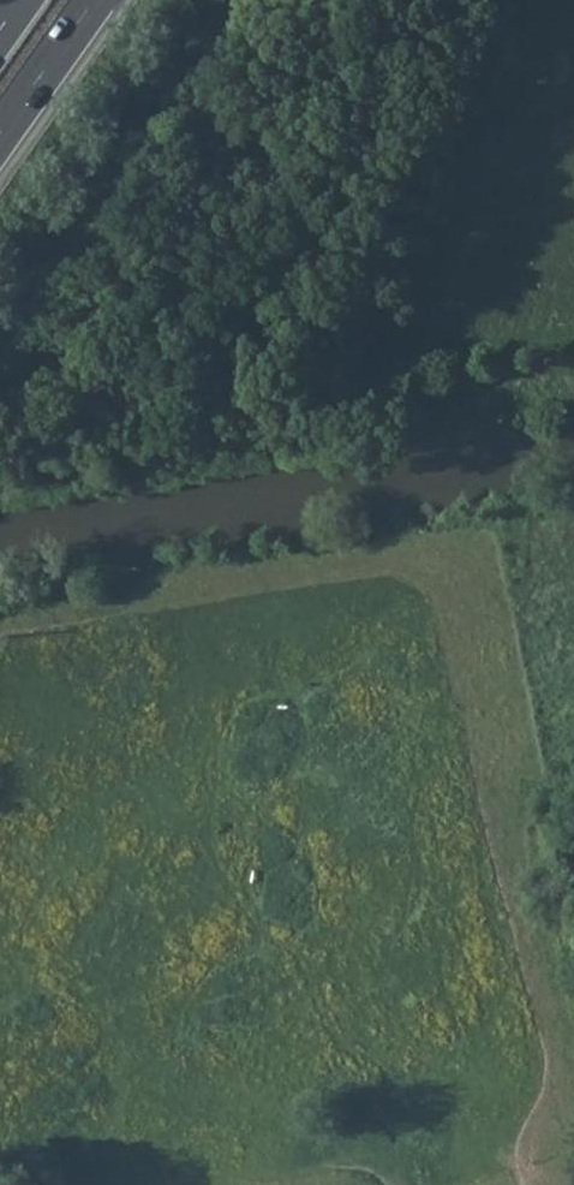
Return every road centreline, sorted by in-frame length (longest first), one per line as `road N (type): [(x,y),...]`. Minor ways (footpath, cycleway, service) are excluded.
road 1 (track): [(244,0),(0,323)]
road 2 (trunk): [(0,132),(94,0)]

